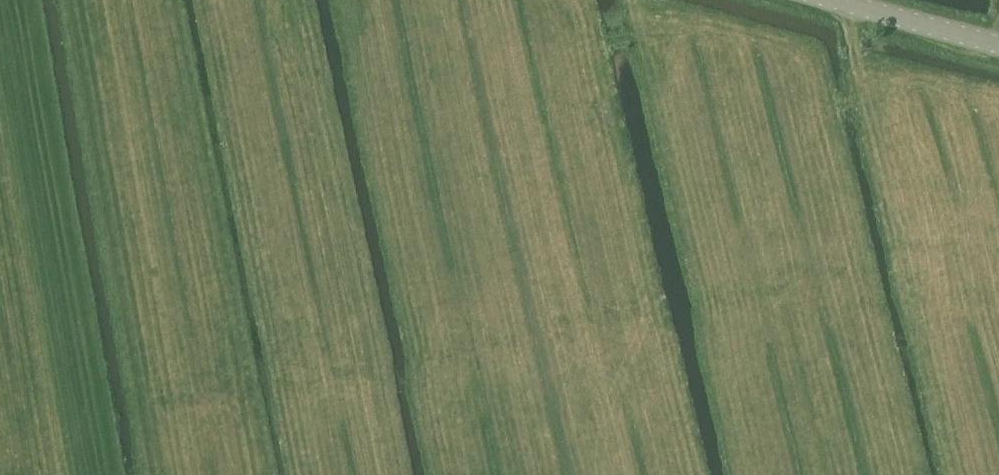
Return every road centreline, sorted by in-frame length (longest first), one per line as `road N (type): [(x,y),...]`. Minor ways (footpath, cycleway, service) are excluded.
road 1 (unclassified): [(998,49),(824,0)]

